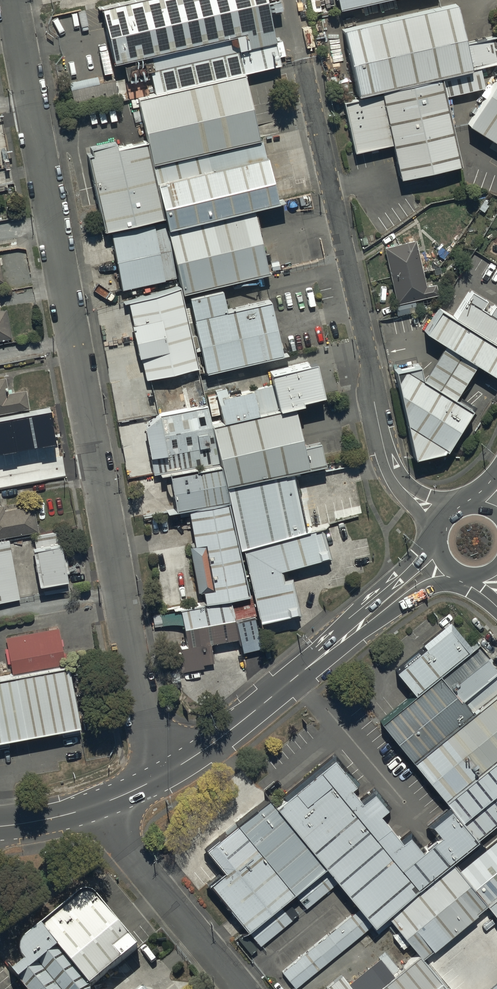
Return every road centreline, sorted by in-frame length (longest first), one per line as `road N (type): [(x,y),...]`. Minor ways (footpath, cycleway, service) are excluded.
road 1 (unclassified): [(167,779),(143,711),(11,0)]
road 2 (unclassified): [(444,523),(402,487),(385,453),(308,67)]
road 3 (secondary): [(167,779),(350,633)]
road 4 (unclassified): [(107,803),(128,849),(240,988)]
road 5 (secondary): [(350,633),(356,611),(440,537)]
road 6 (secondary): [(469,574),(414,594),(350,633)]

